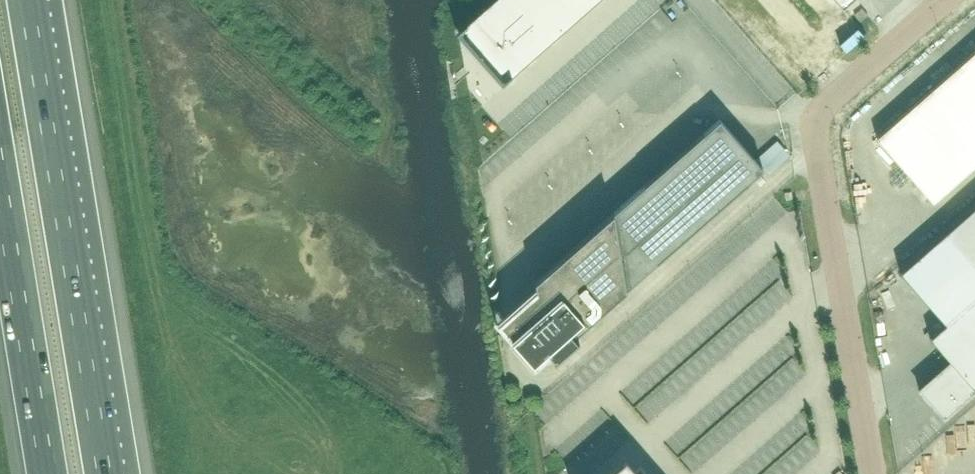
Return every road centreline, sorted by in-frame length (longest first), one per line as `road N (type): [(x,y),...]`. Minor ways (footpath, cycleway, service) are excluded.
road 1 (unclassified): [(875,473),(812,134),(830,100),(944,0)]
road 2 (motorway): [(105,473),(28,0)]
road 3 (motorway): [(0,188),(47,473)]

